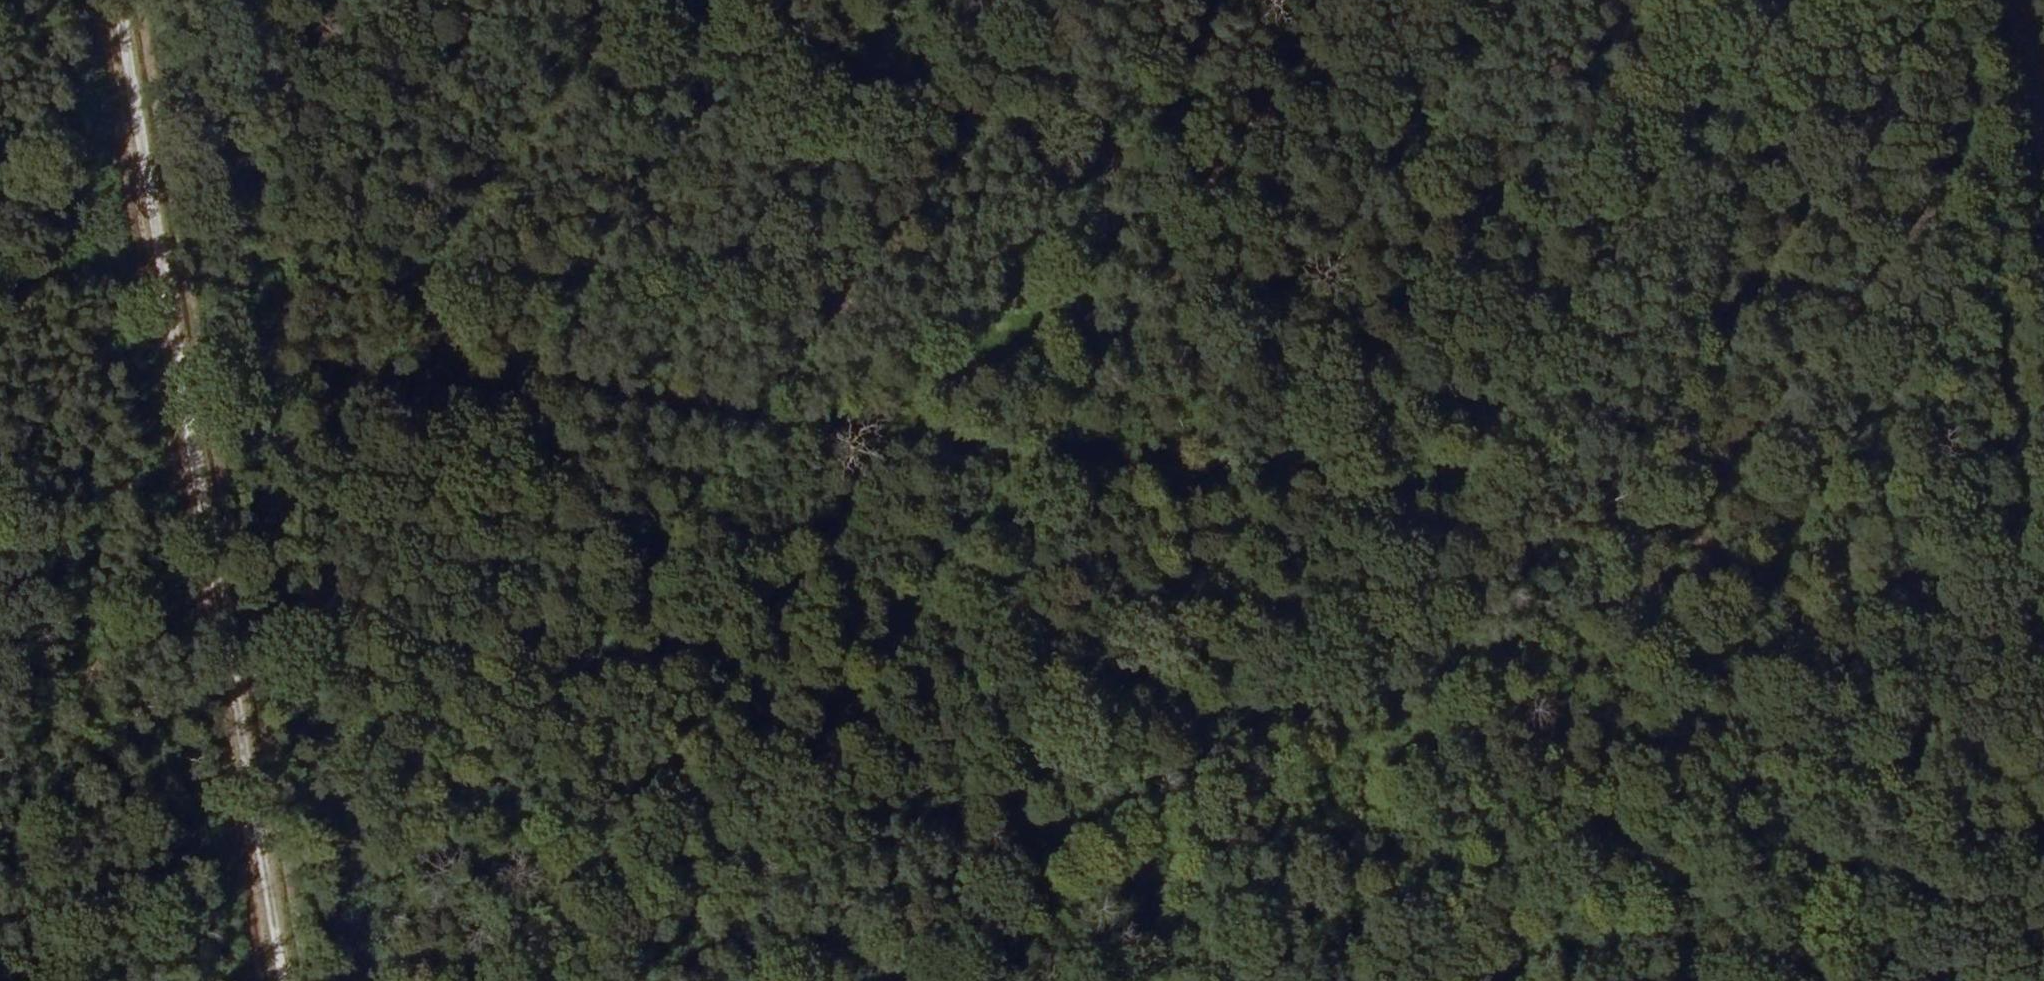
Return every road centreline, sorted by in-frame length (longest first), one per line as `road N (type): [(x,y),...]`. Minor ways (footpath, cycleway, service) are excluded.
road 1 (track): [(132,0),(302,980)]
road 2 (track): [(2010,0),(2043,273)]

